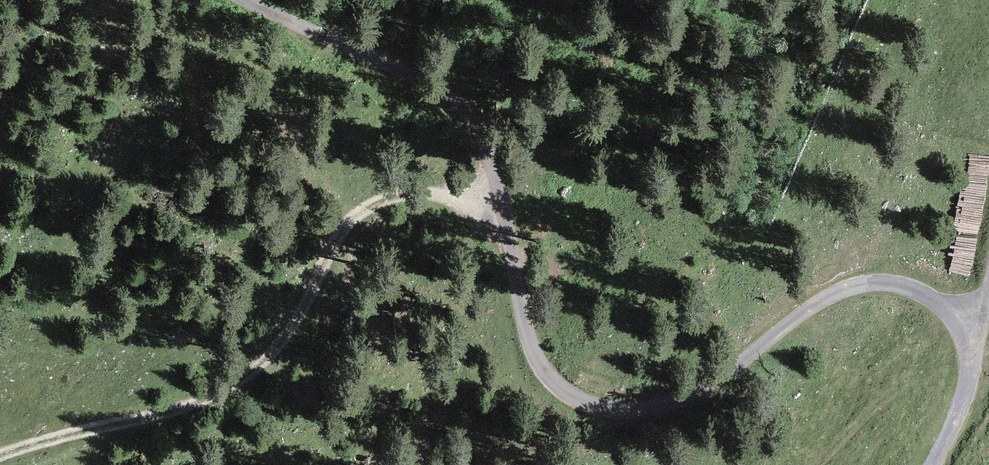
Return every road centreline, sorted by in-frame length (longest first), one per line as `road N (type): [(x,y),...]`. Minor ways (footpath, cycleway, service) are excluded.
road 1 (track): [(933,464),(984,324),(903,285),(866,284),(822,300),(723,376),(668,403),(630,412),(564,390),(527,332),(503,201),(471,118),(419,79),(248,0)]
road 2 (track): [(0,460),(184,413),(251,377),(300,326),(345,228),(380,200),(431,194),(503,201)]

